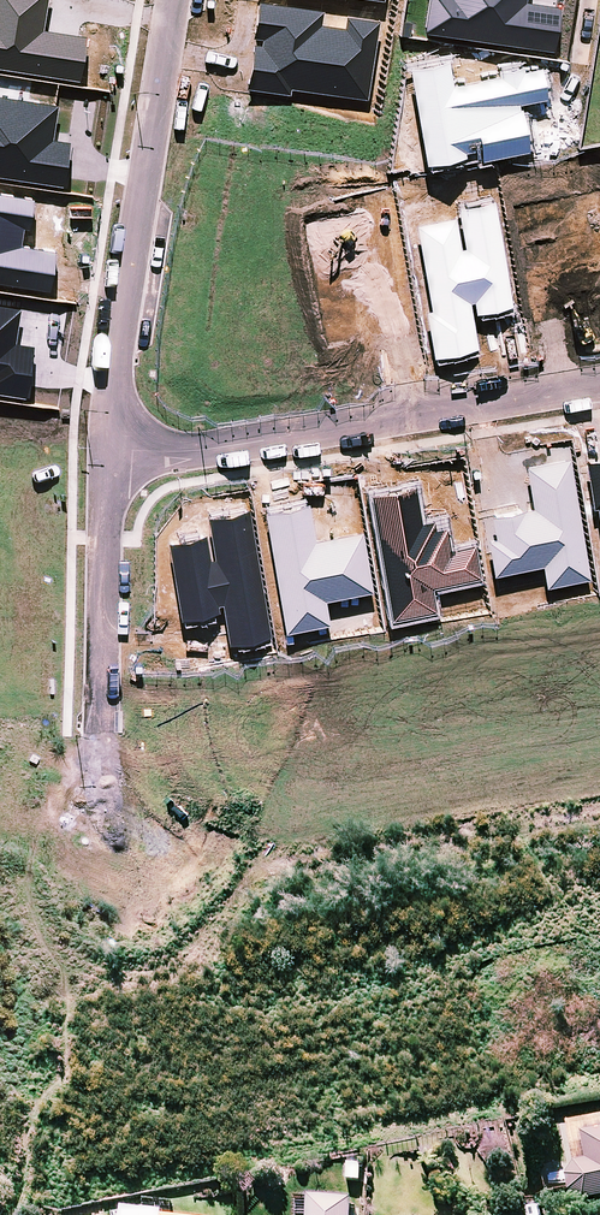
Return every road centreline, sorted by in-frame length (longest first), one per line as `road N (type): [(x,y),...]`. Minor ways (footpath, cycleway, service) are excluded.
road 1 (residential): [(599,383),(199,450),(108,449)]
road 2 (residential): [(140,837),(188,867),(245,880),(599,821)]
road 3 (residential): [(108,449),(174,0)]
road 4 (residential): [(140,837),(102,789),(94,735),(108,449)]

